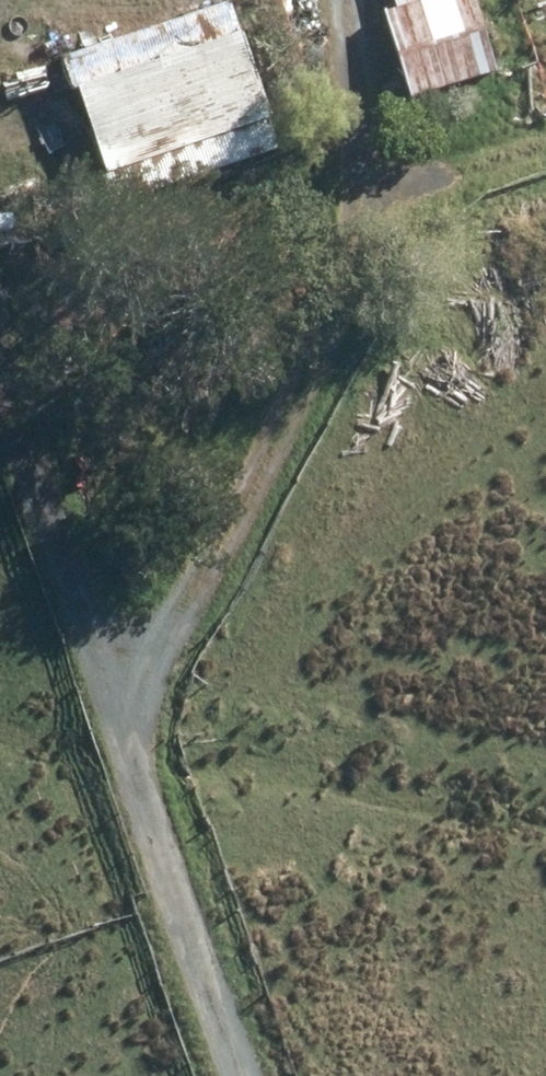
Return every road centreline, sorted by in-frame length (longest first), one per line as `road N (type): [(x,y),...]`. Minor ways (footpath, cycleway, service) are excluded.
road 1 (track): [(240,1075),(120,717),(354,240),(349,135),(311,0)]
road 2 (track): [(120,717),(0,308)]

